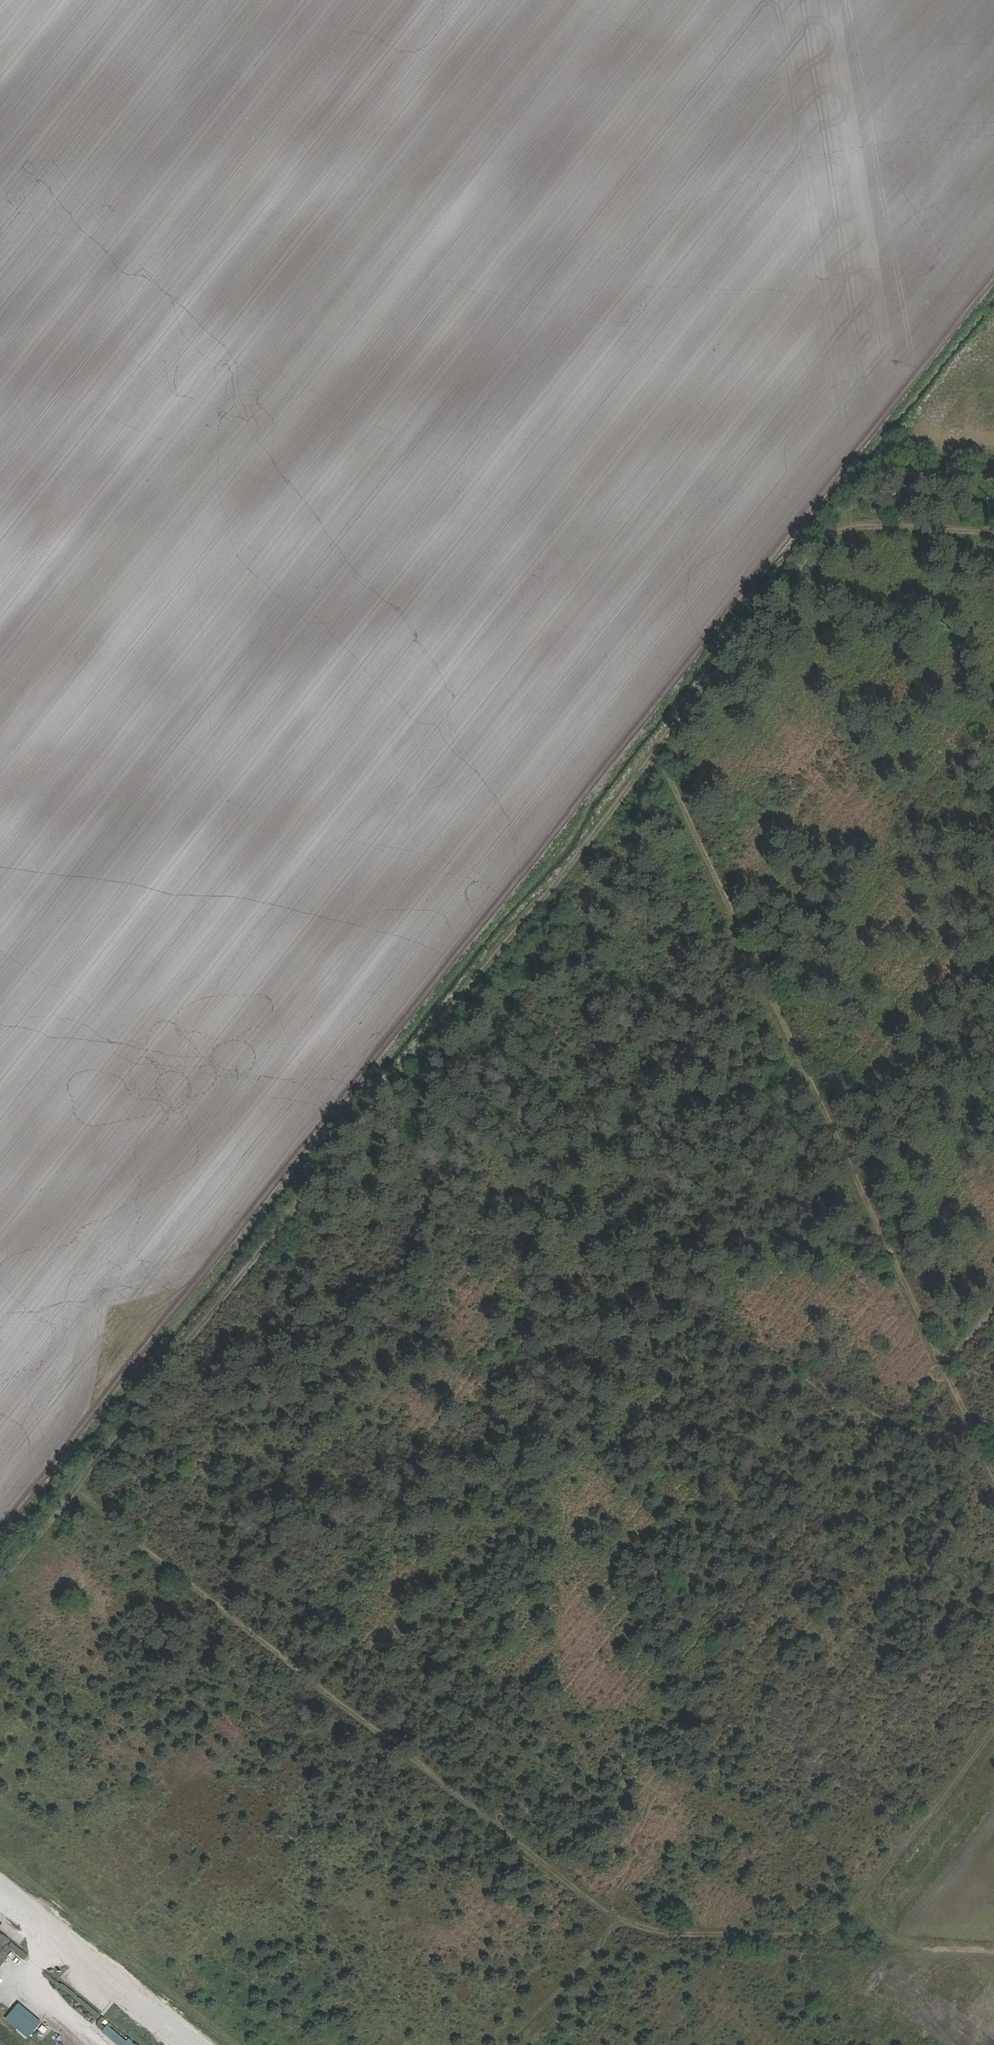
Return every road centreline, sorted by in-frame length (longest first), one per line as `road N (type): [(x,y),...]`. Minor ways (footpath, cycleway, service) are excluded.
road 1 (track): [(189,2044),(0,1897)]
road 2 (track): [(850,526),(993,532)]

